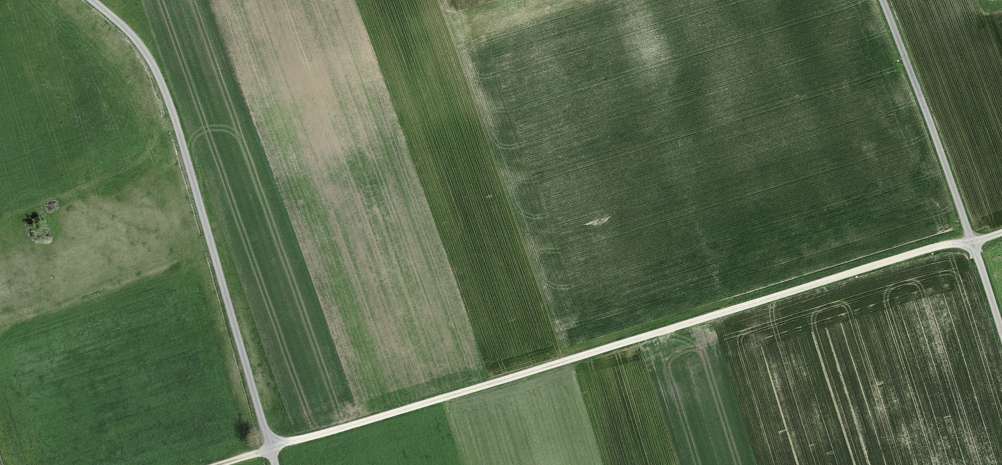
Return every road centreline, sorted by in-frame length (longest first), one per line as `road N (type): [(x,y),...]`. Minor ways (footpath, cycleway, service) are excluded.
road 1 (track): [(1001,232),(219,464)]
road 2 (track): [(275,464),(153,68),(127,31),(89,0)]
road 3 (track): [(1001,337),(883,0)]

